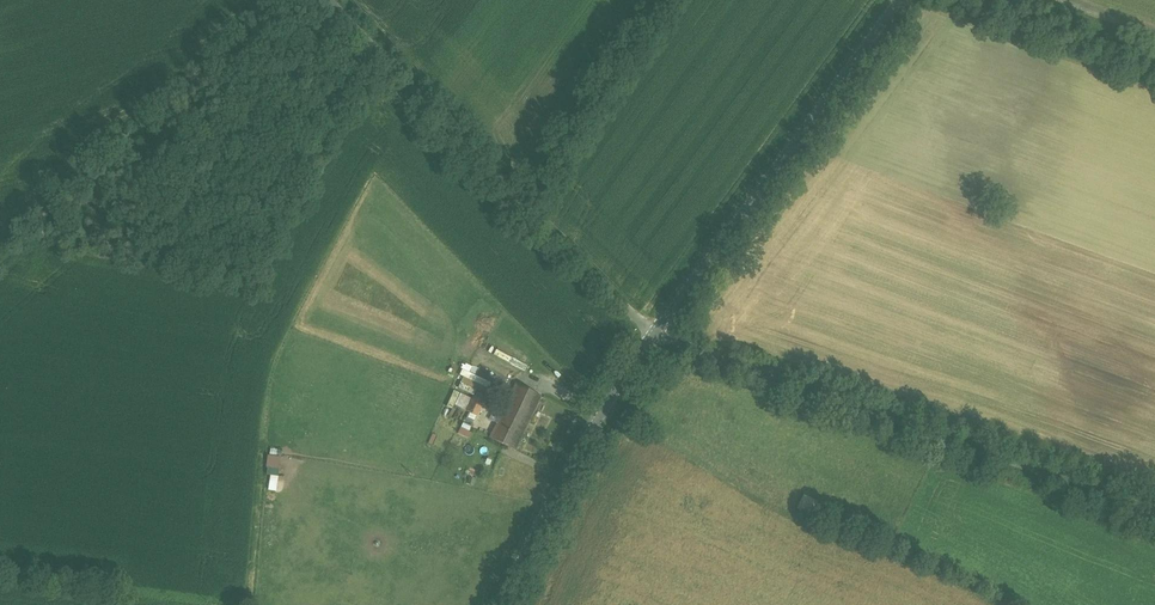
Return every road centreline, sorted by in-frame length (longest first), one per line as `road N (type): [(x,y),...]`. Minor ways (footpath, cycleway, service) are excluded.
road 1 (residential): [(652,342),(1154,522)]
road 2 (residential): [(330,0),(652,342)]
road 3 (secondary): [(652,342),(741,198),(889,0)]
road 4 (secondary): [(501,604),(537,526),(652,342)]

